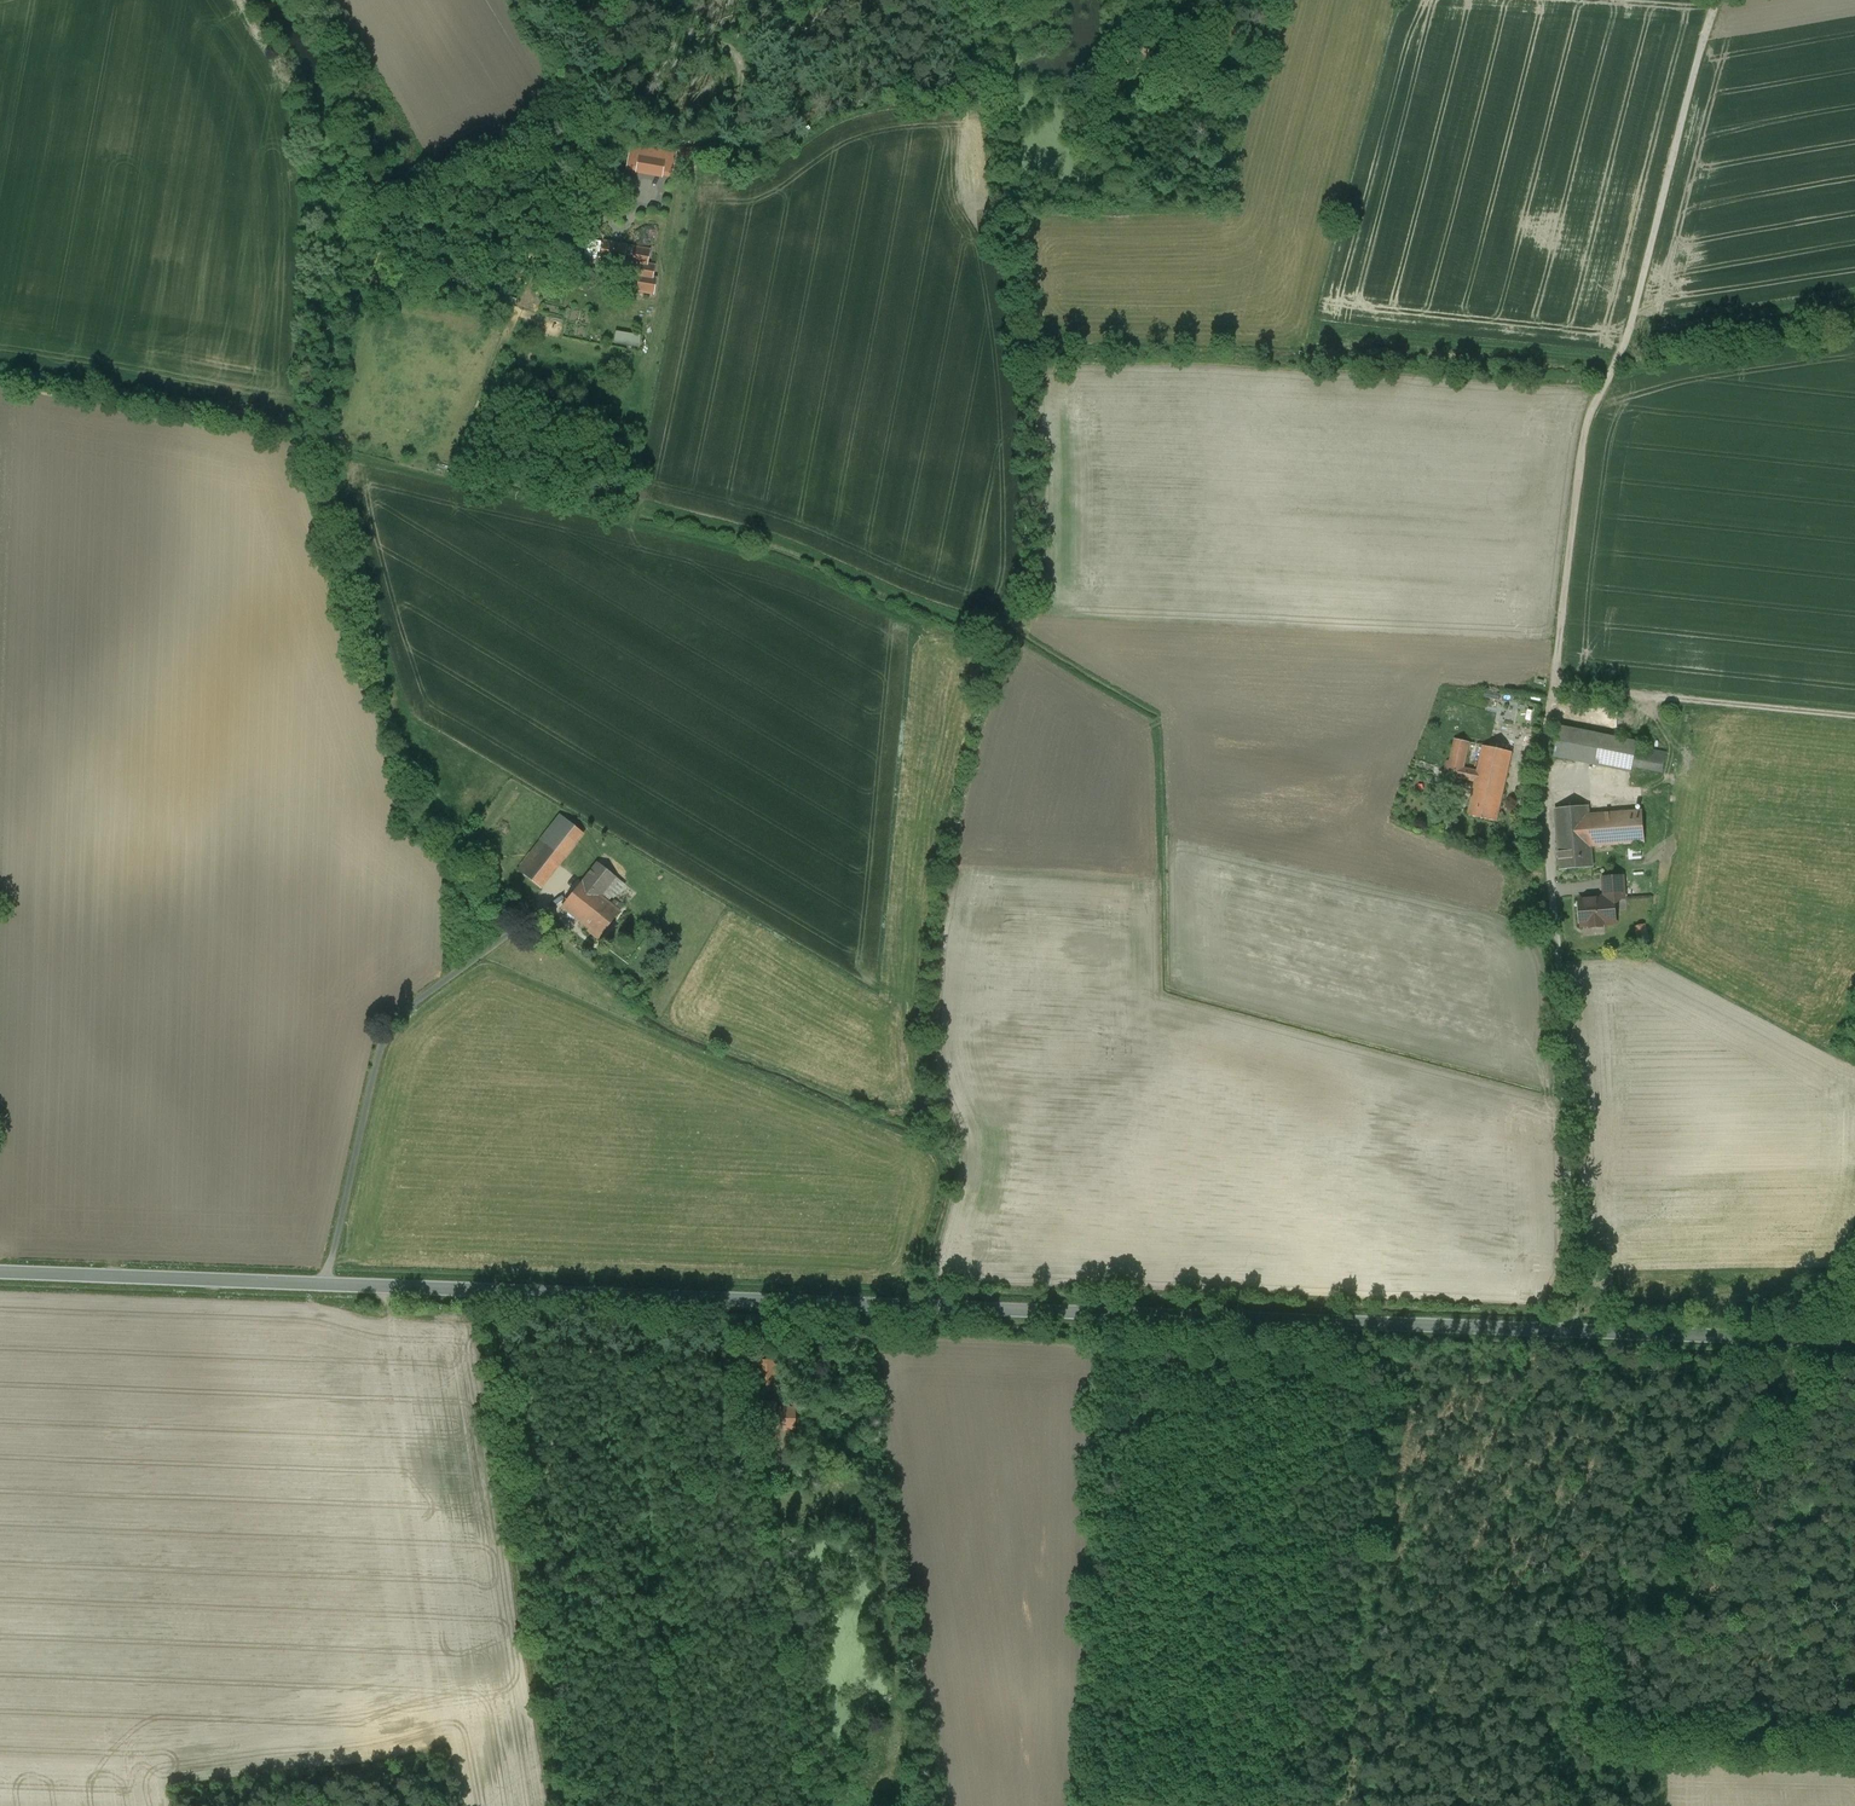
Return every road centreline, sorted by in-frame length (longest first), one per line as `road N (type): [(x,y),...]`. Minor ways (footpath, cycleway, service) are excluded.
road 1 (tertiary): [(1854,1340),(0,1272)]
road 2 (track): [(1715,0),(1629,336),(1592,412),(1549,710)]
road 3 (track): [(595,167),(559,186),(472,367),(449,461),(641,506)]
road 4 (track): [(1554,684),(1854,716)]

